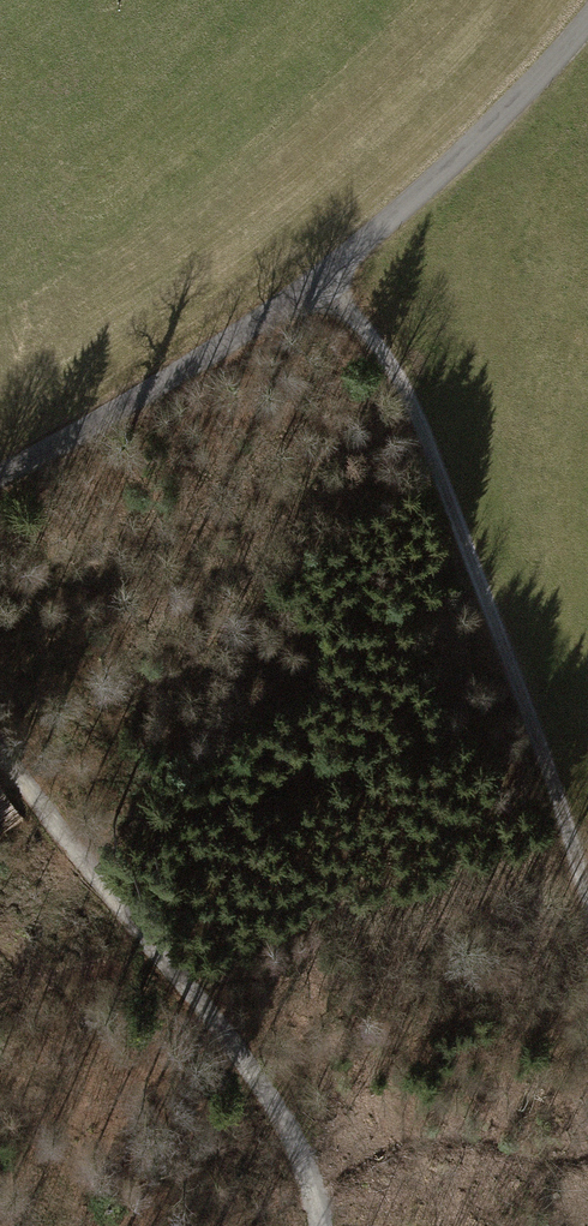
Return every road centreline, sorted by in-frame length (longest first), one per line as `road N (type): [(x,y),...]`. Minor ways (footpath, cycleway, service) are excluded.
road 1 (tertiary): [(587,16),(469,149),(324,279),(0,476)]
road 2 (track): [(587,908),(548,773),(420,429),(376,347),(324,279)]
road 3 (track): [(315,1225),(295,1141),(0,724)]

